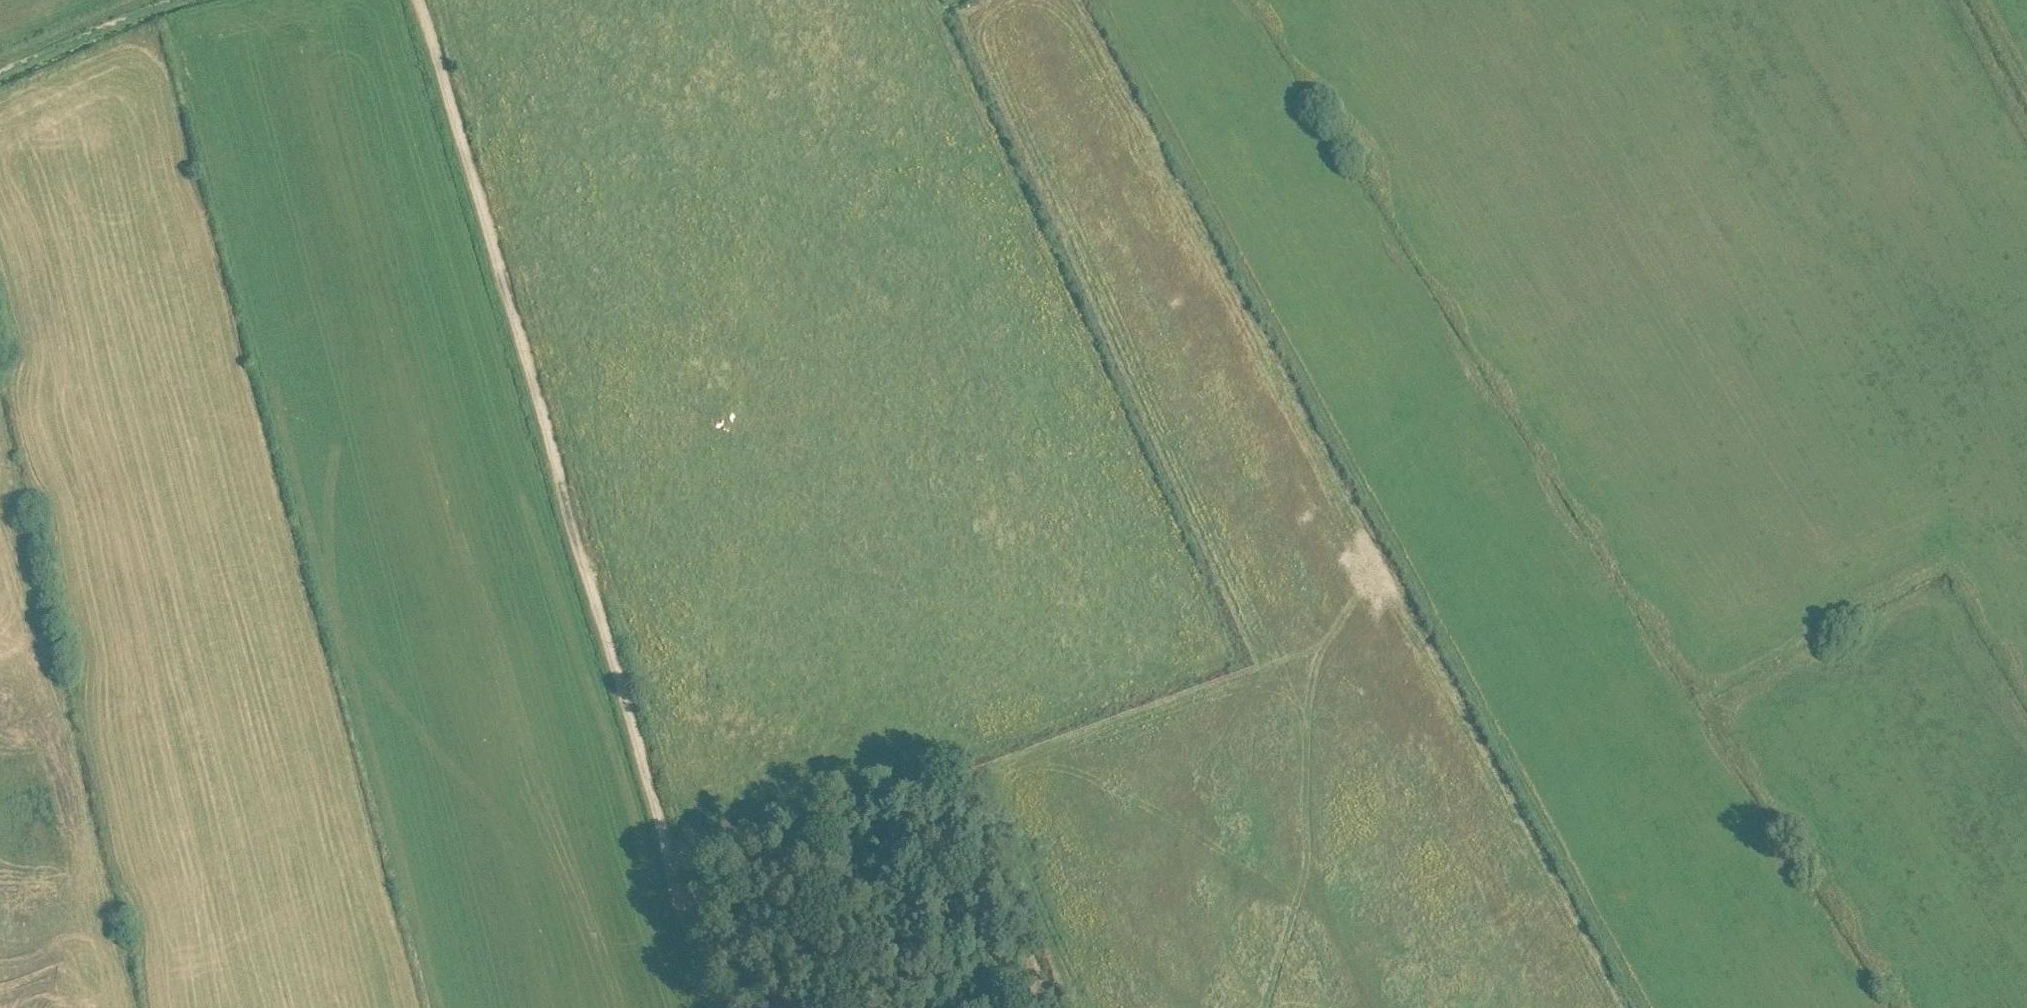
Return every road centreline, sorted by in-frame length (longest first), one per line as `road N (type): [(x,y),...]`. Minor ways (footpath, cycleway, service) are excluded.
road 1 (track): [(422,0),(661,830),(722,1007)]
road 2 (track): [(0,70),(166,0)]

